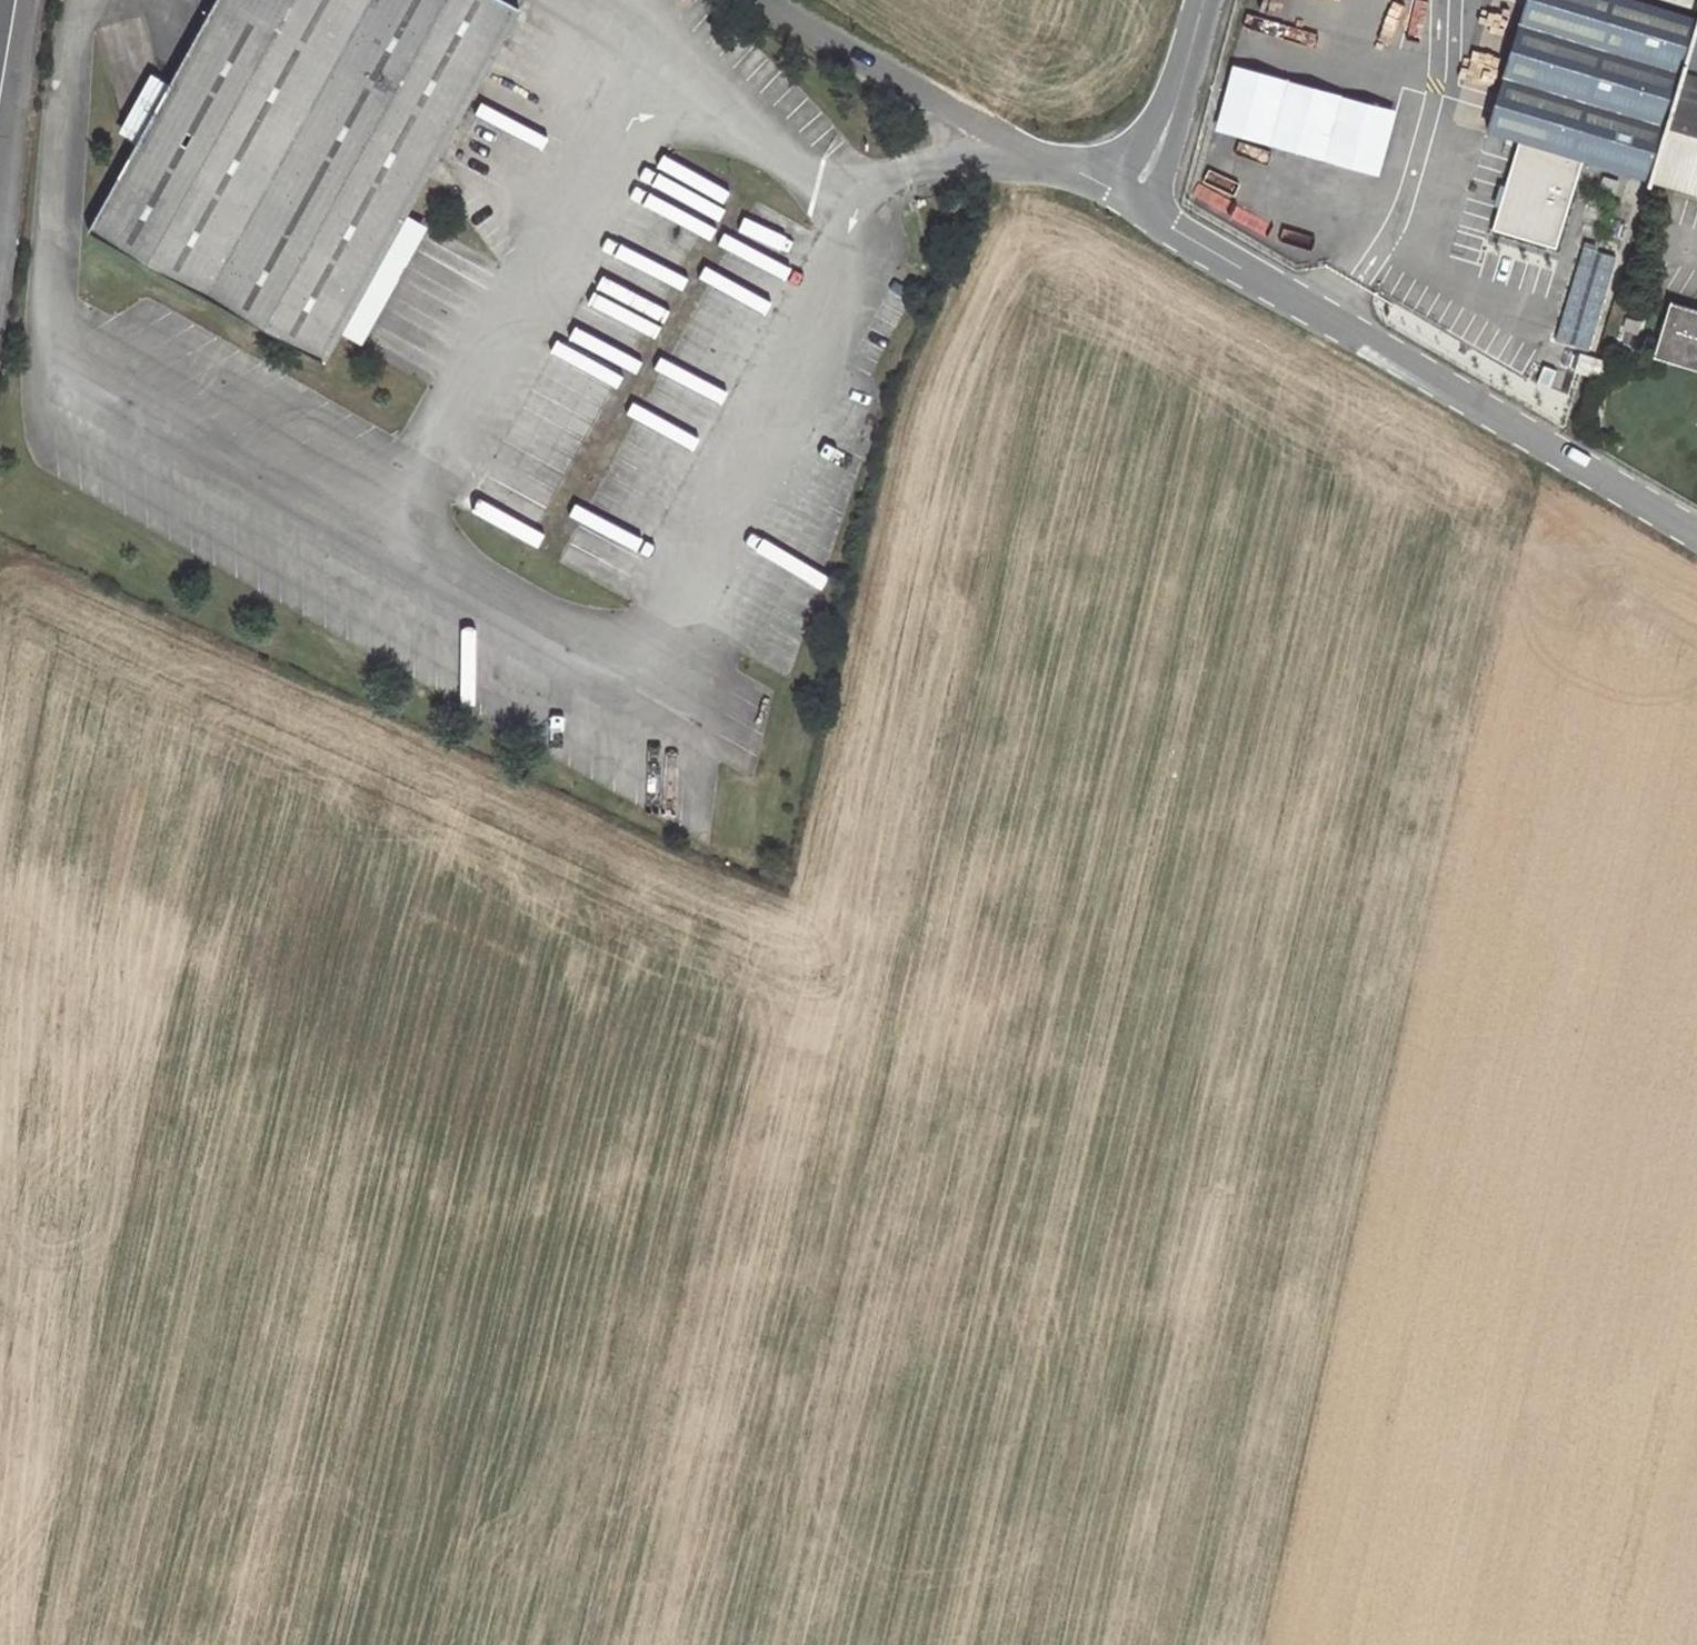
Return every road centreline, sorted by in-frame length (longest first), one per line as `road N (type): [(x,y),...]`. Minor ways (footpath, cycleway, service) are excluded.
road 1 (unclassified): [(1130,203),(1696,537)]
road 2 (unclassified): [(770,0),(1000,148),(1130,203)]
road 3 (unclassified): [(1204,0),(1171,126),(1130,203)]

